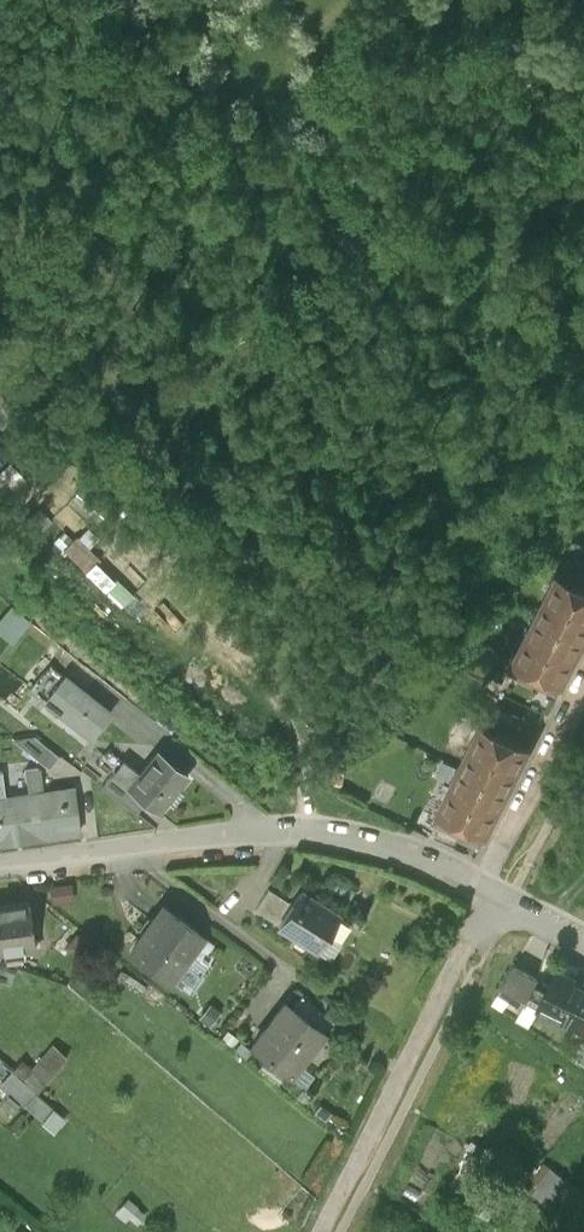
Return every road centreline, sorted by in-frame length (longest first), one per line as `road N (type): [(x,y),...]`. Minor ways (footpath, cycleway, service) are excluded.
road 1 (residential): [(583,946),(373,850),(313,836),(0,866)]

